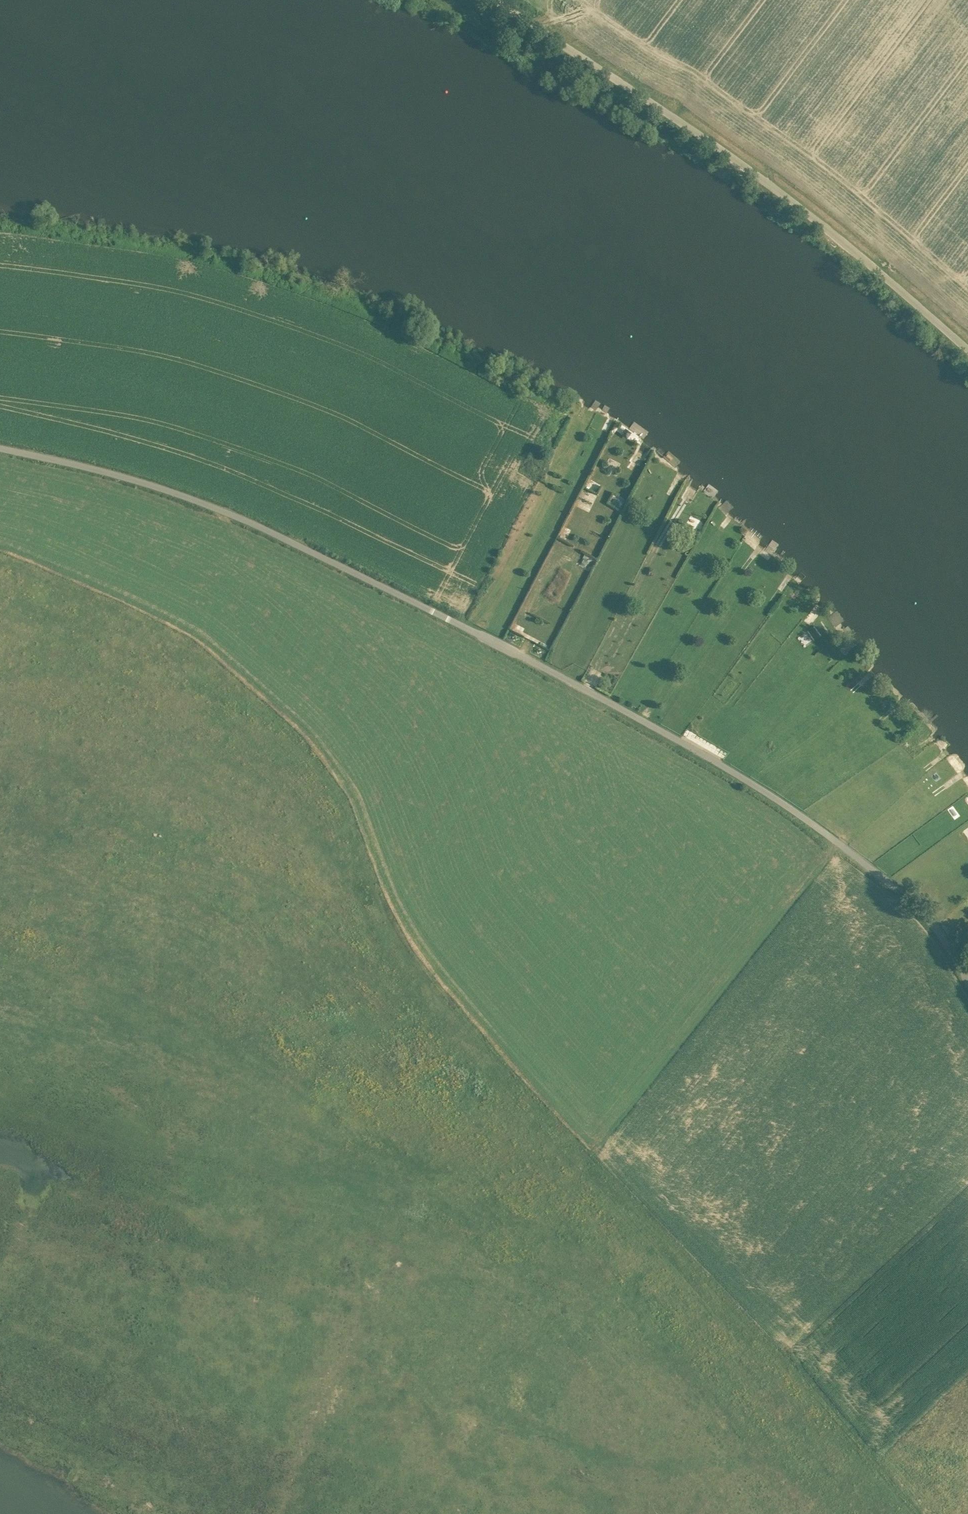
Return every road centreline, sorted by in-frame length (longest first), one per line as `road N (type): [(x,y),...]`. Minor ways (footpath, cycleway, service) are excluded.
road 1 (unclassified): [(967,978),(909,899),(718,758),(234,514),(0,447)]
road 2 (unclassified): [(967,347),(773,187),(500,0)]

